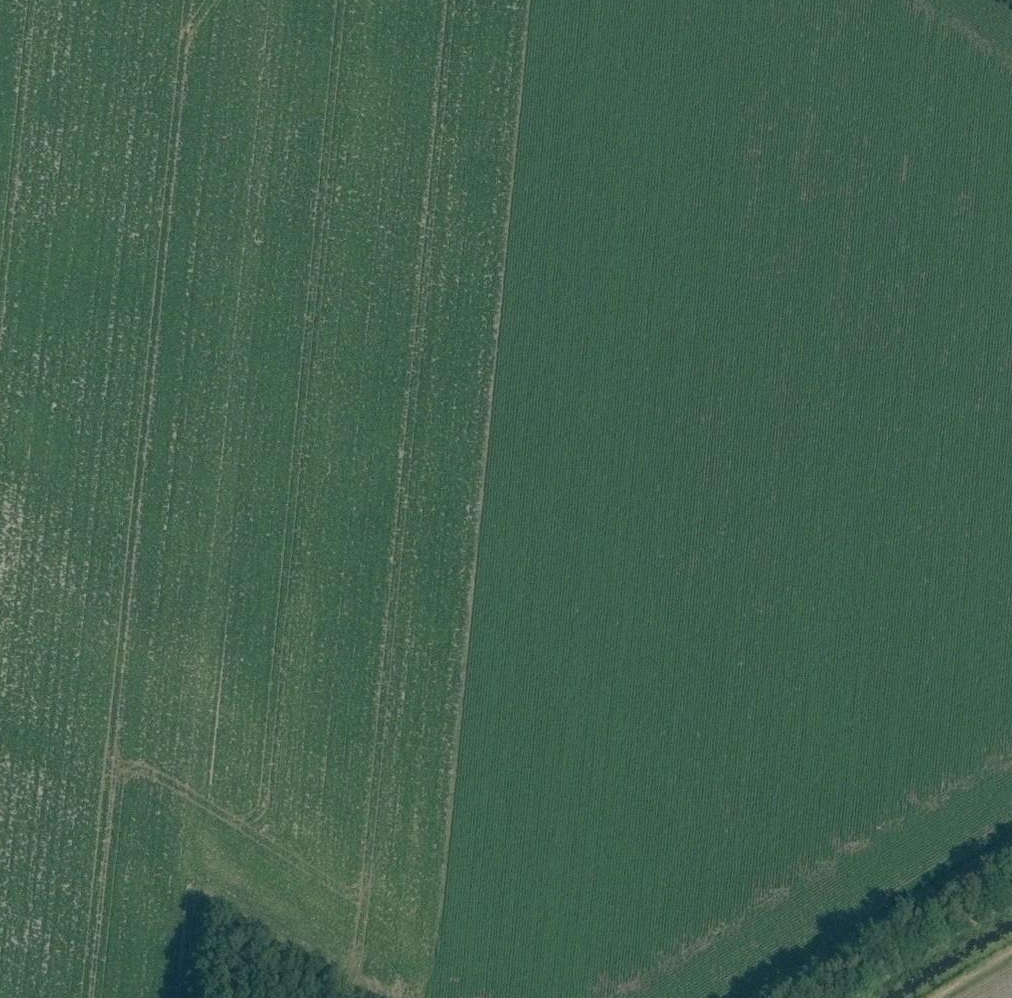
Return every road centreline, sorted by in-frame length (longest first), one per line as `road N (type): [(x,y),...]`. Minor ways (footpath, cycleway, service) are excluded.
road 1 (track): [(783,997),(1011,859)]

